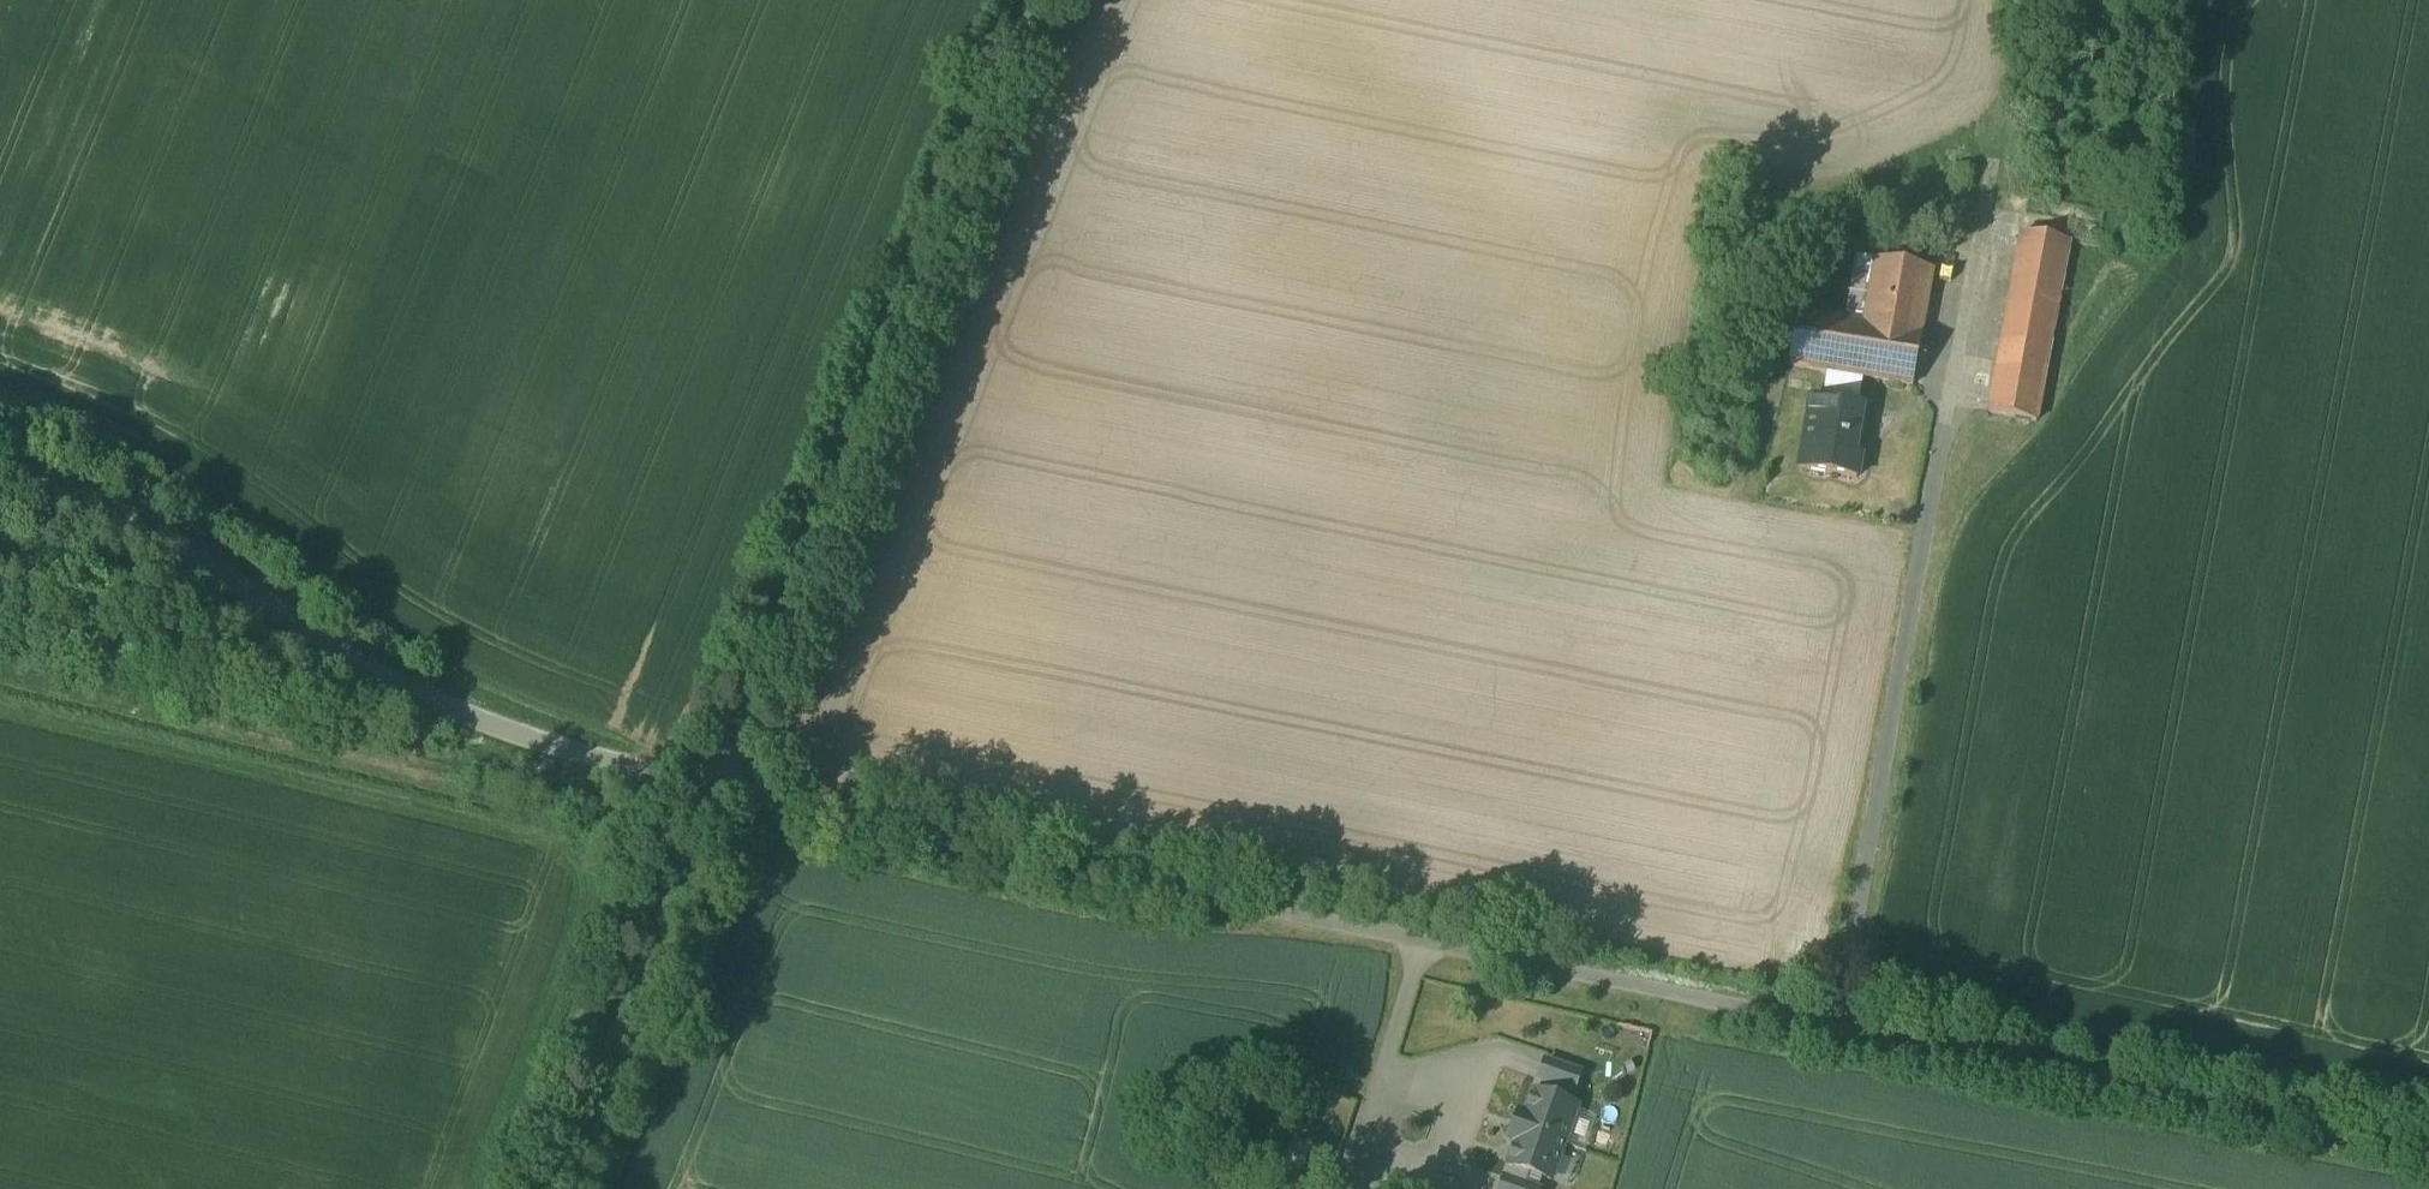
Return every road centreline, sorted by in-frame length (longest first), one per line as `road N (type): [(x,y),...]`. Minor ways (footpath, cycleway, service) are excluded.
road 1 (unclassified): [(2428,1145),(723,792)]
road 2 (track): [(723,792),(1024,0)]
road 3 (unclassified): [(0,480),(180,548),(243,581),(358,669),(723,792)]
road 4 (unclassified): [(723,792),(559,1188)]

